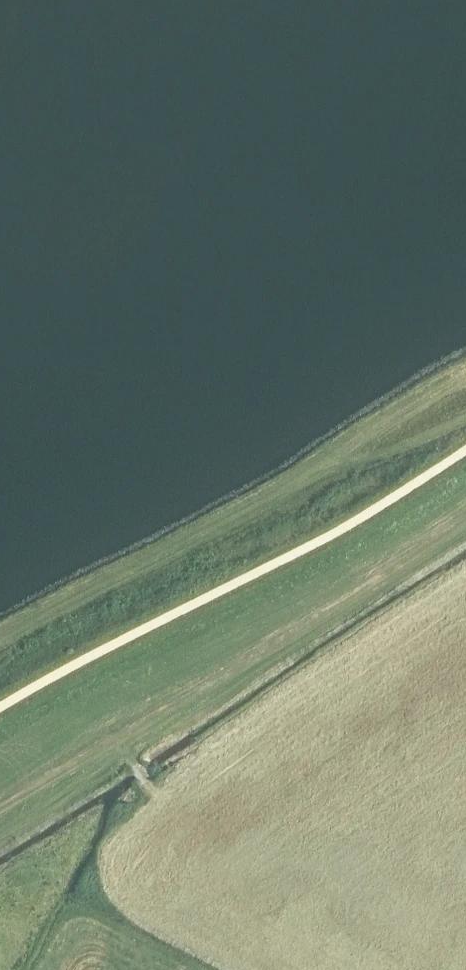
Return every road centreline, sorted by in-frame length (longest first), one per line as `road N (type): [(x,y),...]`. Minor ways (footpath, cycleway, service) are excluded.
road 1 (track): [(465,522),(355,600),(0,808)]
road 2 (track): [(0,641),(465,416)]
road 3 (track): [(357,468),(395,424),(465,383)]

